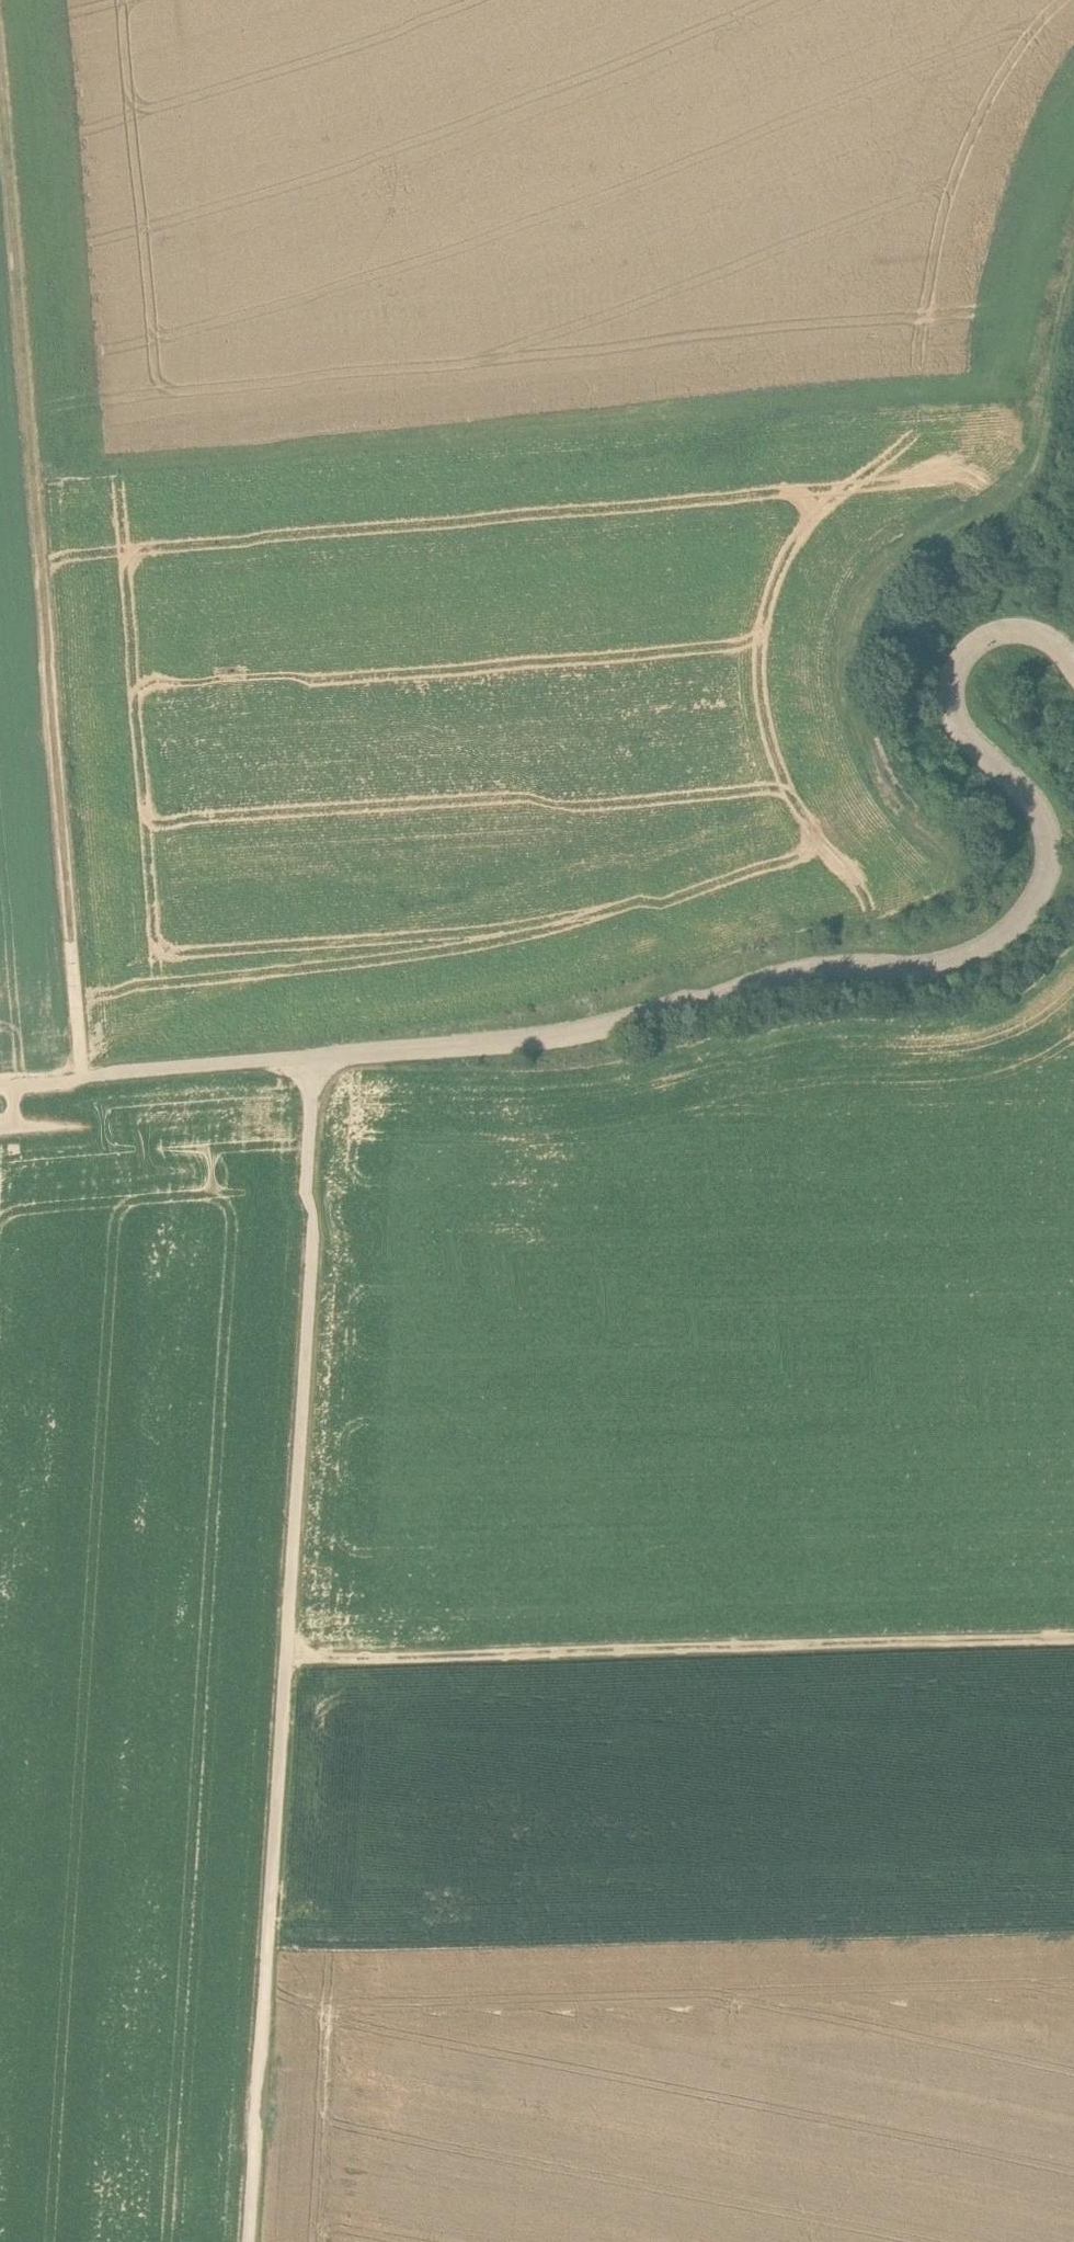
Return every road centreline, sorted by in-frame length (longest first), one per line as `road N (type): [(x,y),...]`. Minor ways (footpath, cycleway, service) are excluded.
road 1 (unclassified): [(1073,691),(1046,662),(1000,660),(966,682),(956,705),(965,760),(1035,837),(1048,880),(1048,904),(1032,940),(987,981),(934,999),(769,1015),(596,1071),(324,1103)]
road 2 (unclassified): [(324,1103),(250,2241)]
road 3 (track): [(79,981),(0,39)]
road 4 (track): [(1073,1636),(285,1659)]
road 5 (unclassified): [(324,1103),(91,1120)]
road 6 (unclassified): [(91,1120),(79,981)]

